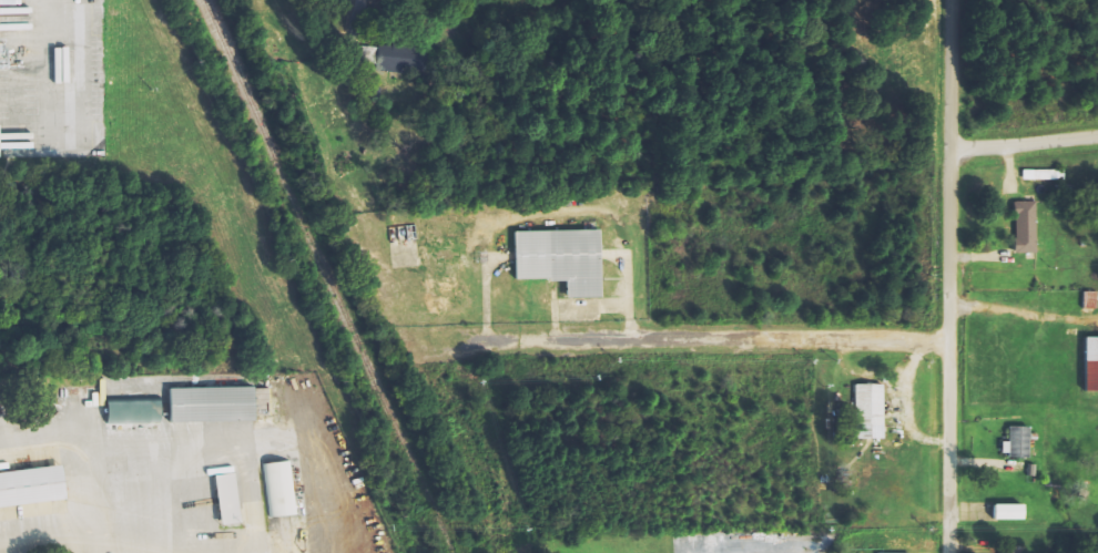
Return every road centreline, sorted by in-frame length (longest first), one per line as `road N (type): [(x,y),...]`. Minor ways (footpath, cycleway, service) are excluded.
road 1 (residential): [(945,552),(948,0)]
road 2 (residential): [(410,351),(945,344)]
road 3 (residential): [(1097,138),(947,151)]

